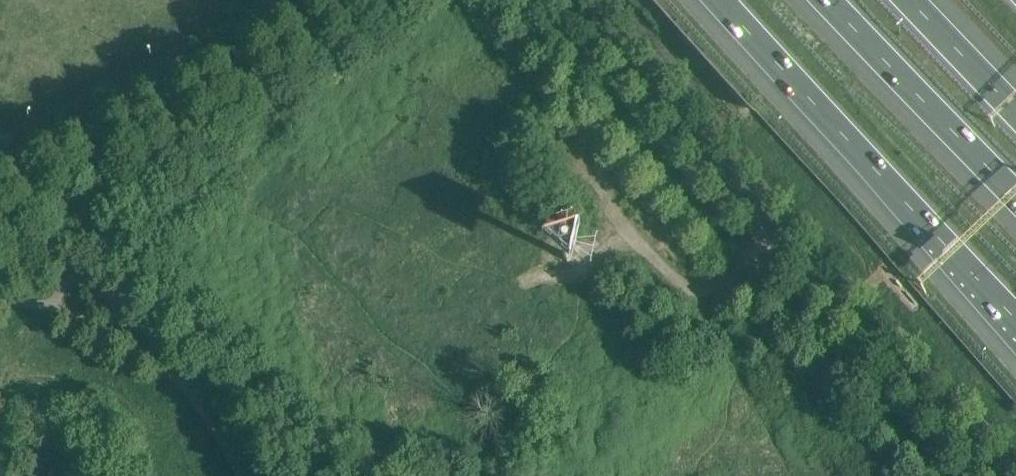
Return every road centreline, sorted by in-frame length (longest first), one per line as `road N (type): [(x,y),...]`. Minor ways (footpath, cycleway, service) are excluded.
road 1 (unclassified): [(996,475),(572,0)]
road 2 (motorway): [(717,0),(1015,319)]
road 3 (unclassified): [(0,191),(230,82),(353,0)]
road 4 (track): [(779,239),(712,291),(688,292),(545,130)]
road 5 (motorway): [(831,0),(1015,192)]
road 6 (motorway): [(1015,109),(911,0)]

